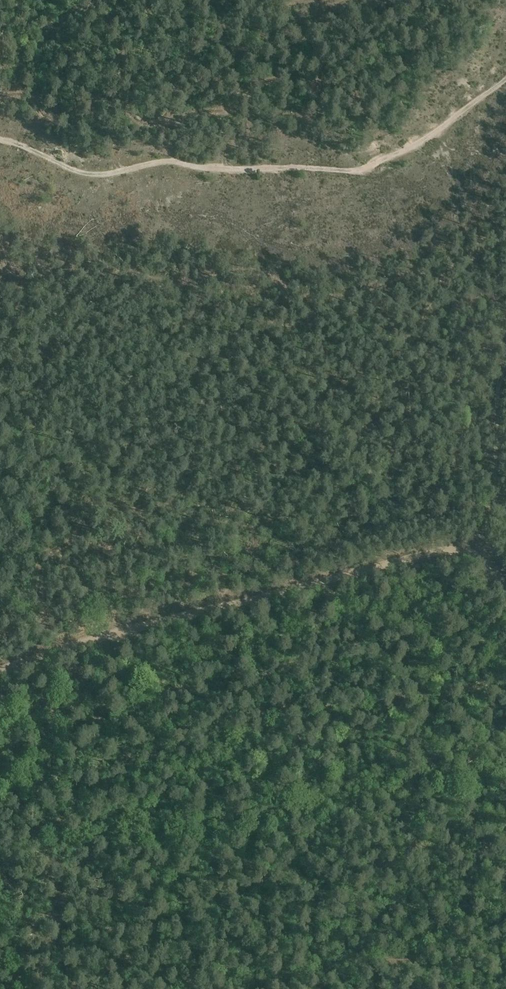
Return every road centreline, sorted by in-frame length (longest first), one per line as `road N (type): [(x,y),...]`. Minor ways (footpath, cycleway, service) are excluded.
road 1 (track): [(505,78),(381,176),(168,159),(80,173),(0,140)]
road 2 (track): [(502,585),(472,548),(109,634),(0,669)]
road 3 (track): [(0,860),(505,768)]
road 4 (track): [(472,548),(492,508),(505,364)]

